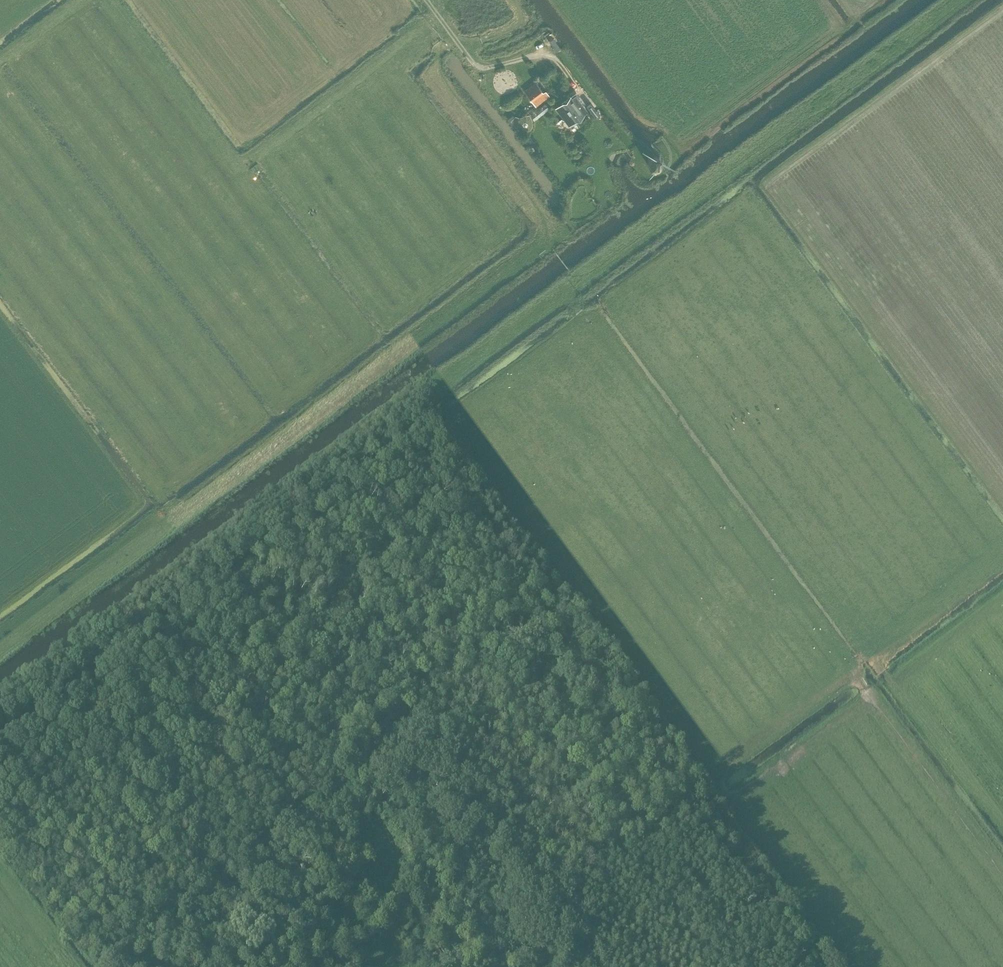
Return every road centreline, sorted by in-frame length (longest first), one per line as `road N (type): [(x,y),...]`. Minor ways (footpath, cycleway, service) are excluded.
road 1 (track): [(853,672),(1002,876)]

